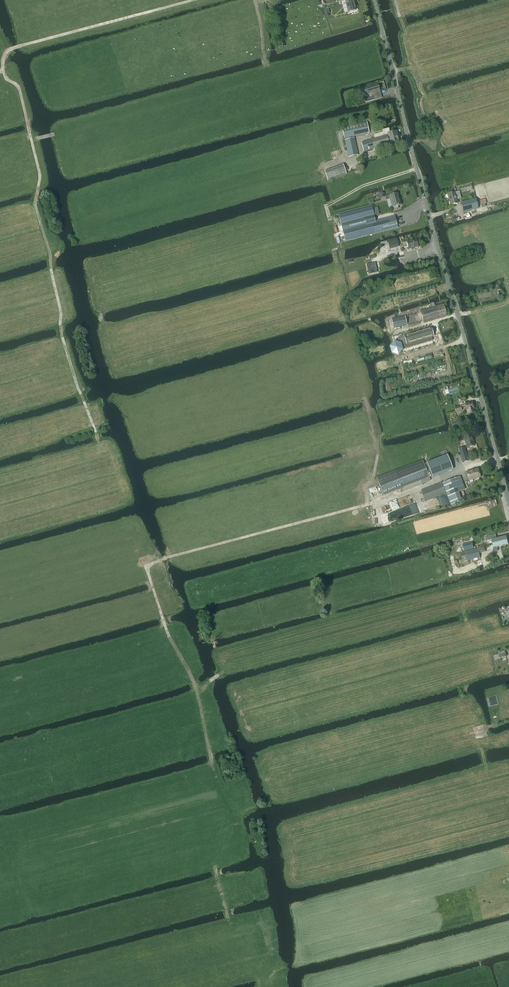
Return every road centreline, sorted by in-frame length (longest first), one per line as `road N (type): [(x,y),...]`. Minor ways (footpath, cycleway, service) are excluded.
road 1 (track): [(258,986),(230,930),(214,867),(234,831),(197,689),(169,635),(149,565),(441,479)]
road 2 (track): [(96,432),(62,336),(37,202),(40,173),(4,59),(10,49),(191,0)]
road 3 (tertiary): [(508,503),(375,0)]
road 4 (track): [(508,577),(238,655),(197,689)]

